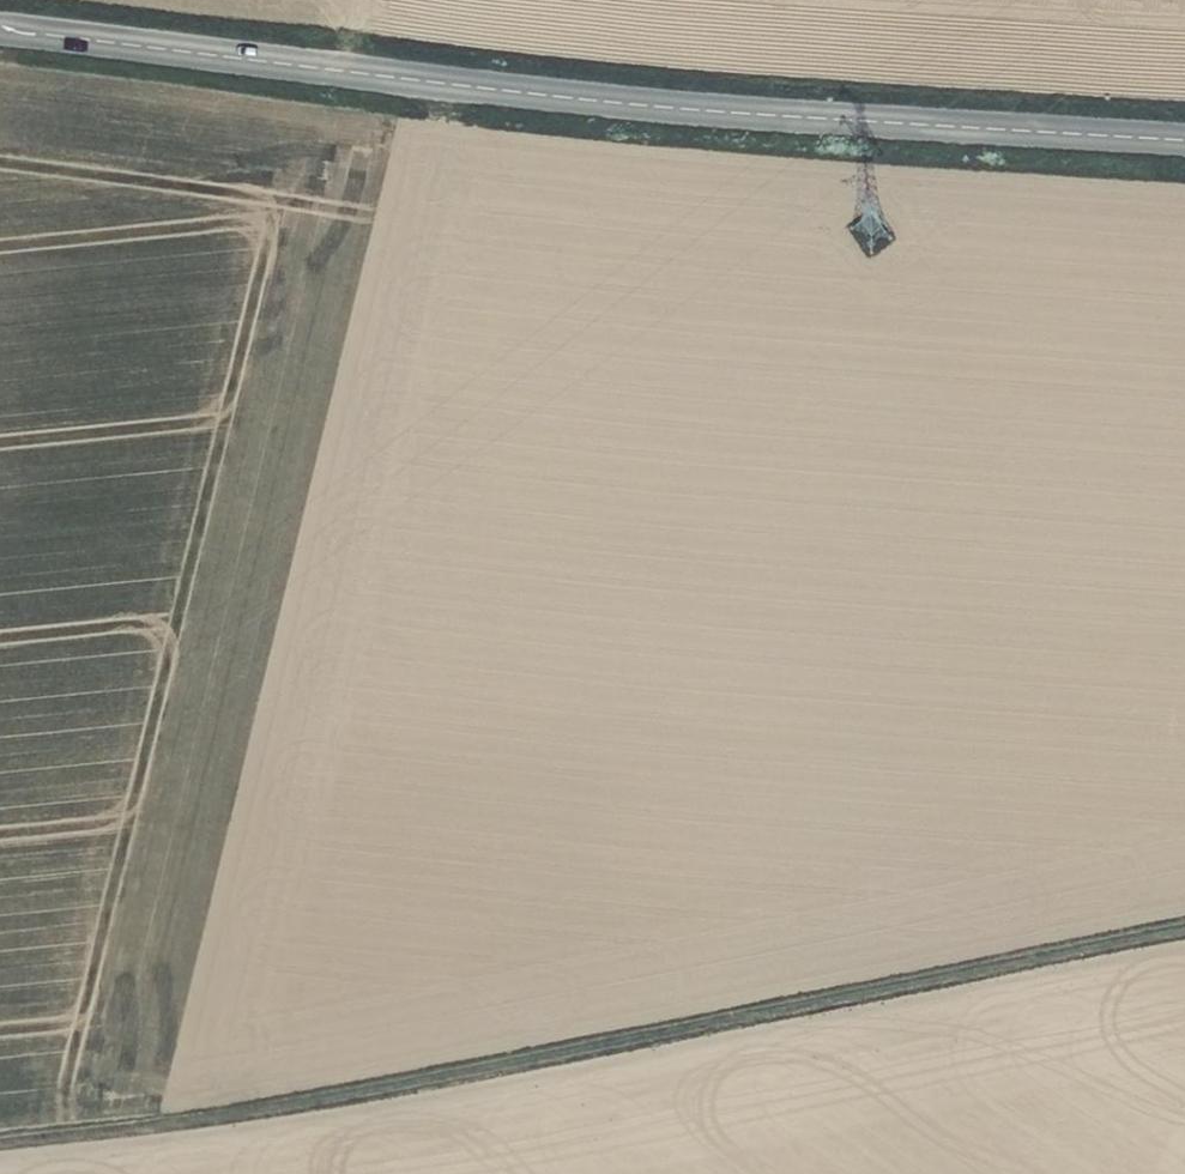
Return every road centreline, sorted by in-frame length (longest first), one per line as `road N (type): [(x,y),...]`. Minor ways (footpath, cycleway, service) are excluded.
road 1 (track): [(1184,936),(224,1118),(0,1142)]
road 2 (tertiary): [(0,29),(636,105),(1184,140)]

